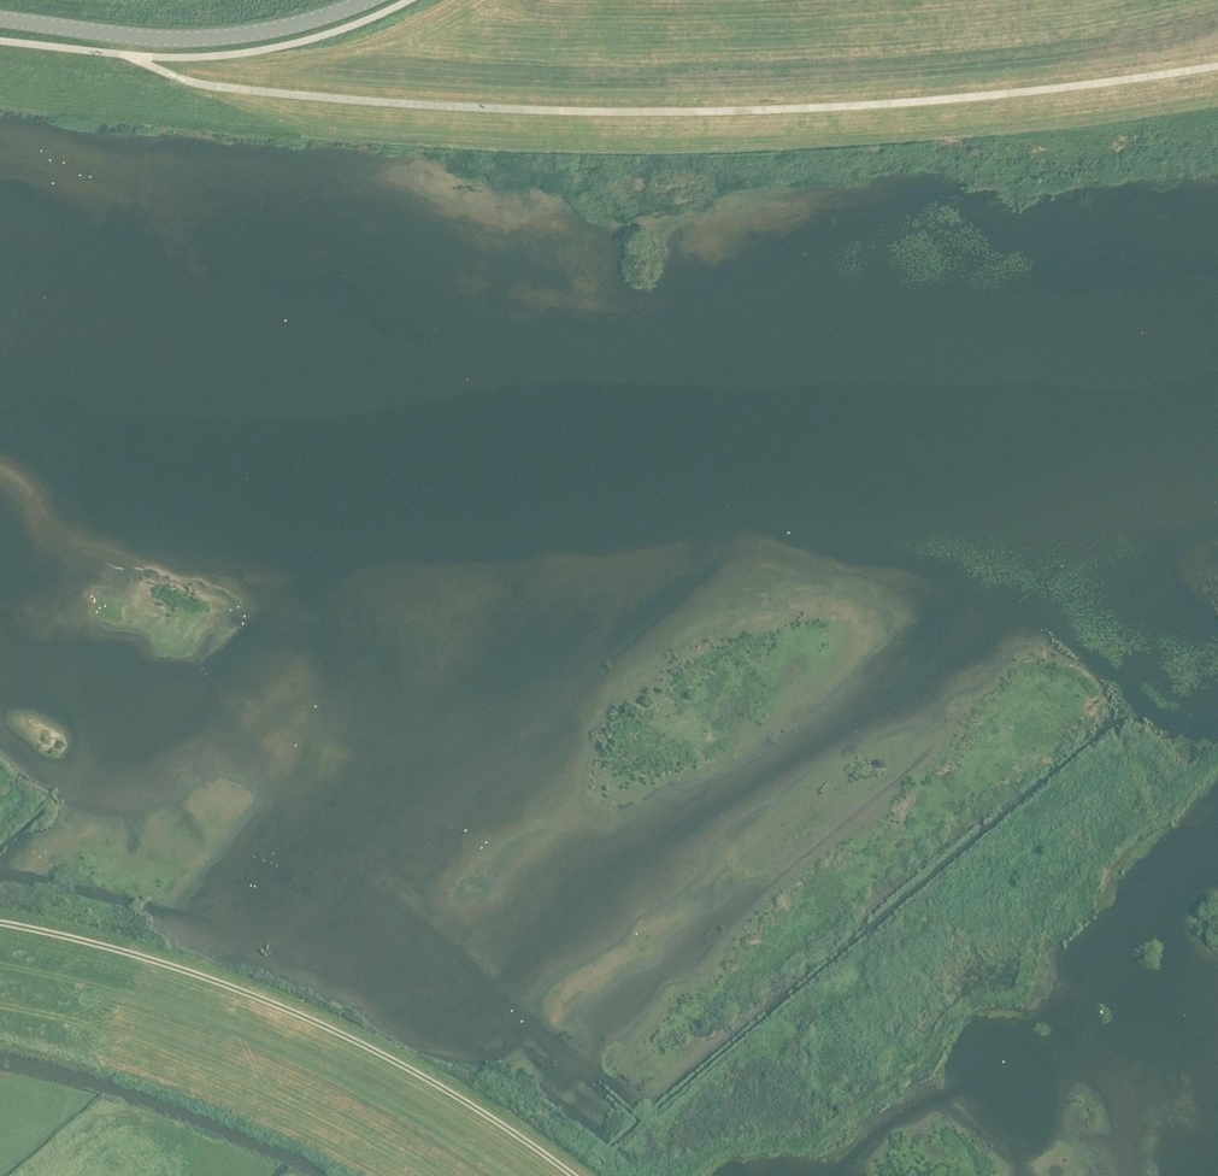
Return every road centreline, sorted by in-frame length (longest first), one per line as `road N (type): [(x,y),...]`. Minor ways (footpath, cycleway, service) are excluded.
road 1 (track): [(0,963),(124,993),(284,1052),(392,1105),(504,1175)]
road 2 (tertiary): [(0,18),(197,38),(284,27),(369,0)]

